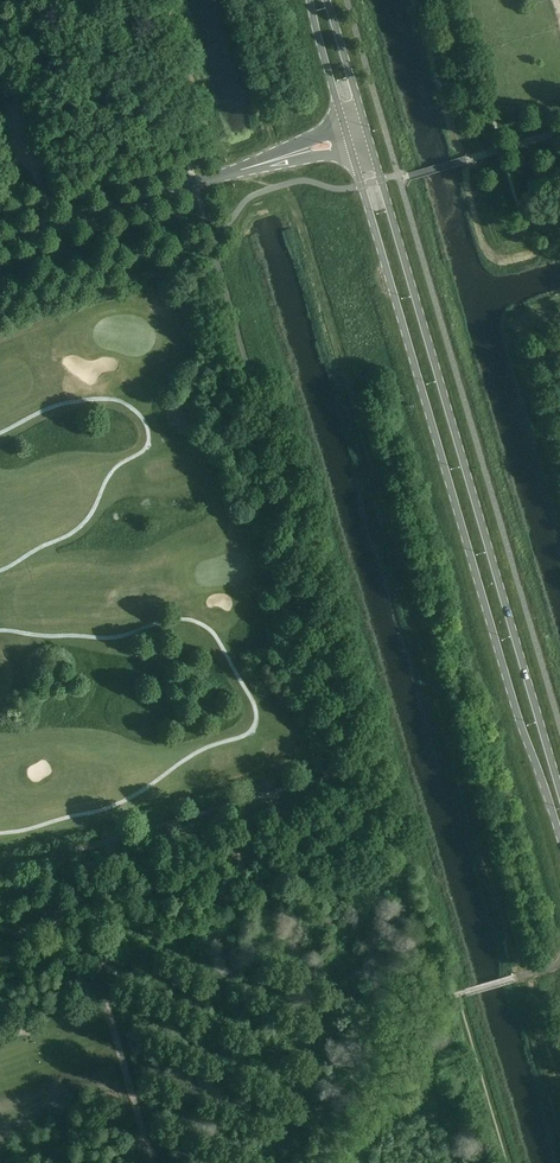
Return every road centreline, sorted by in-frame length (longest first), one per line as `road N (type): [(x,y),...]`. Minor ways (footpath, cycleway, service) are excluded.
road 1 (secondary): [(351,153),(559,837)]
road 2 (secondary): [(559,785),(371,147)]
road 3 (unclassified): [(0,241),(257,164)]
road 4 (secondary): [(312,0),(345,128)]
road 5 (secondary): [(364,123),(326,0)]

